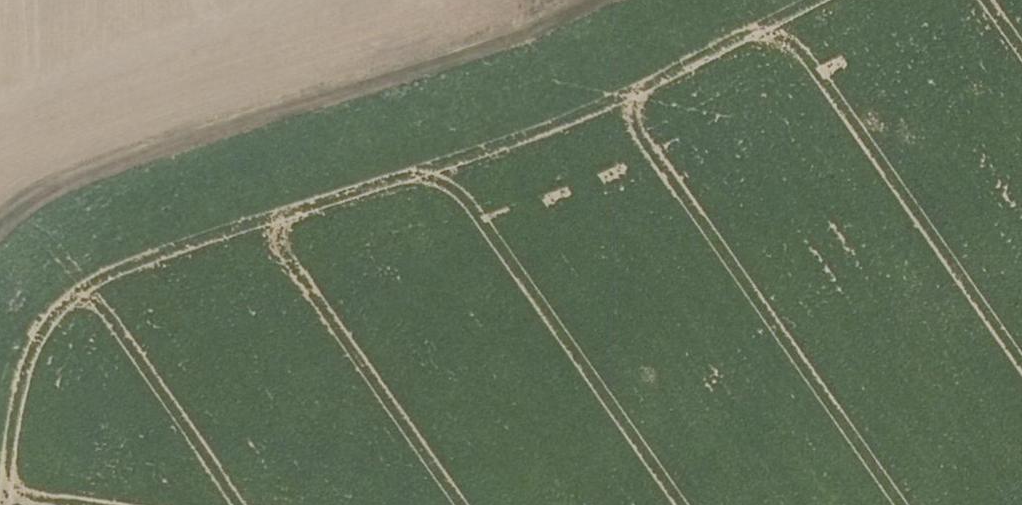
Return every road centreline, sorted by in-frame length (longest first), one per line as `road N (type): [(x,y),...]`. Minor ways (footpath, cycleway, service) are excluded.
road 1 (track): [(583,0),(493,43),(66,180),(0,225)]

